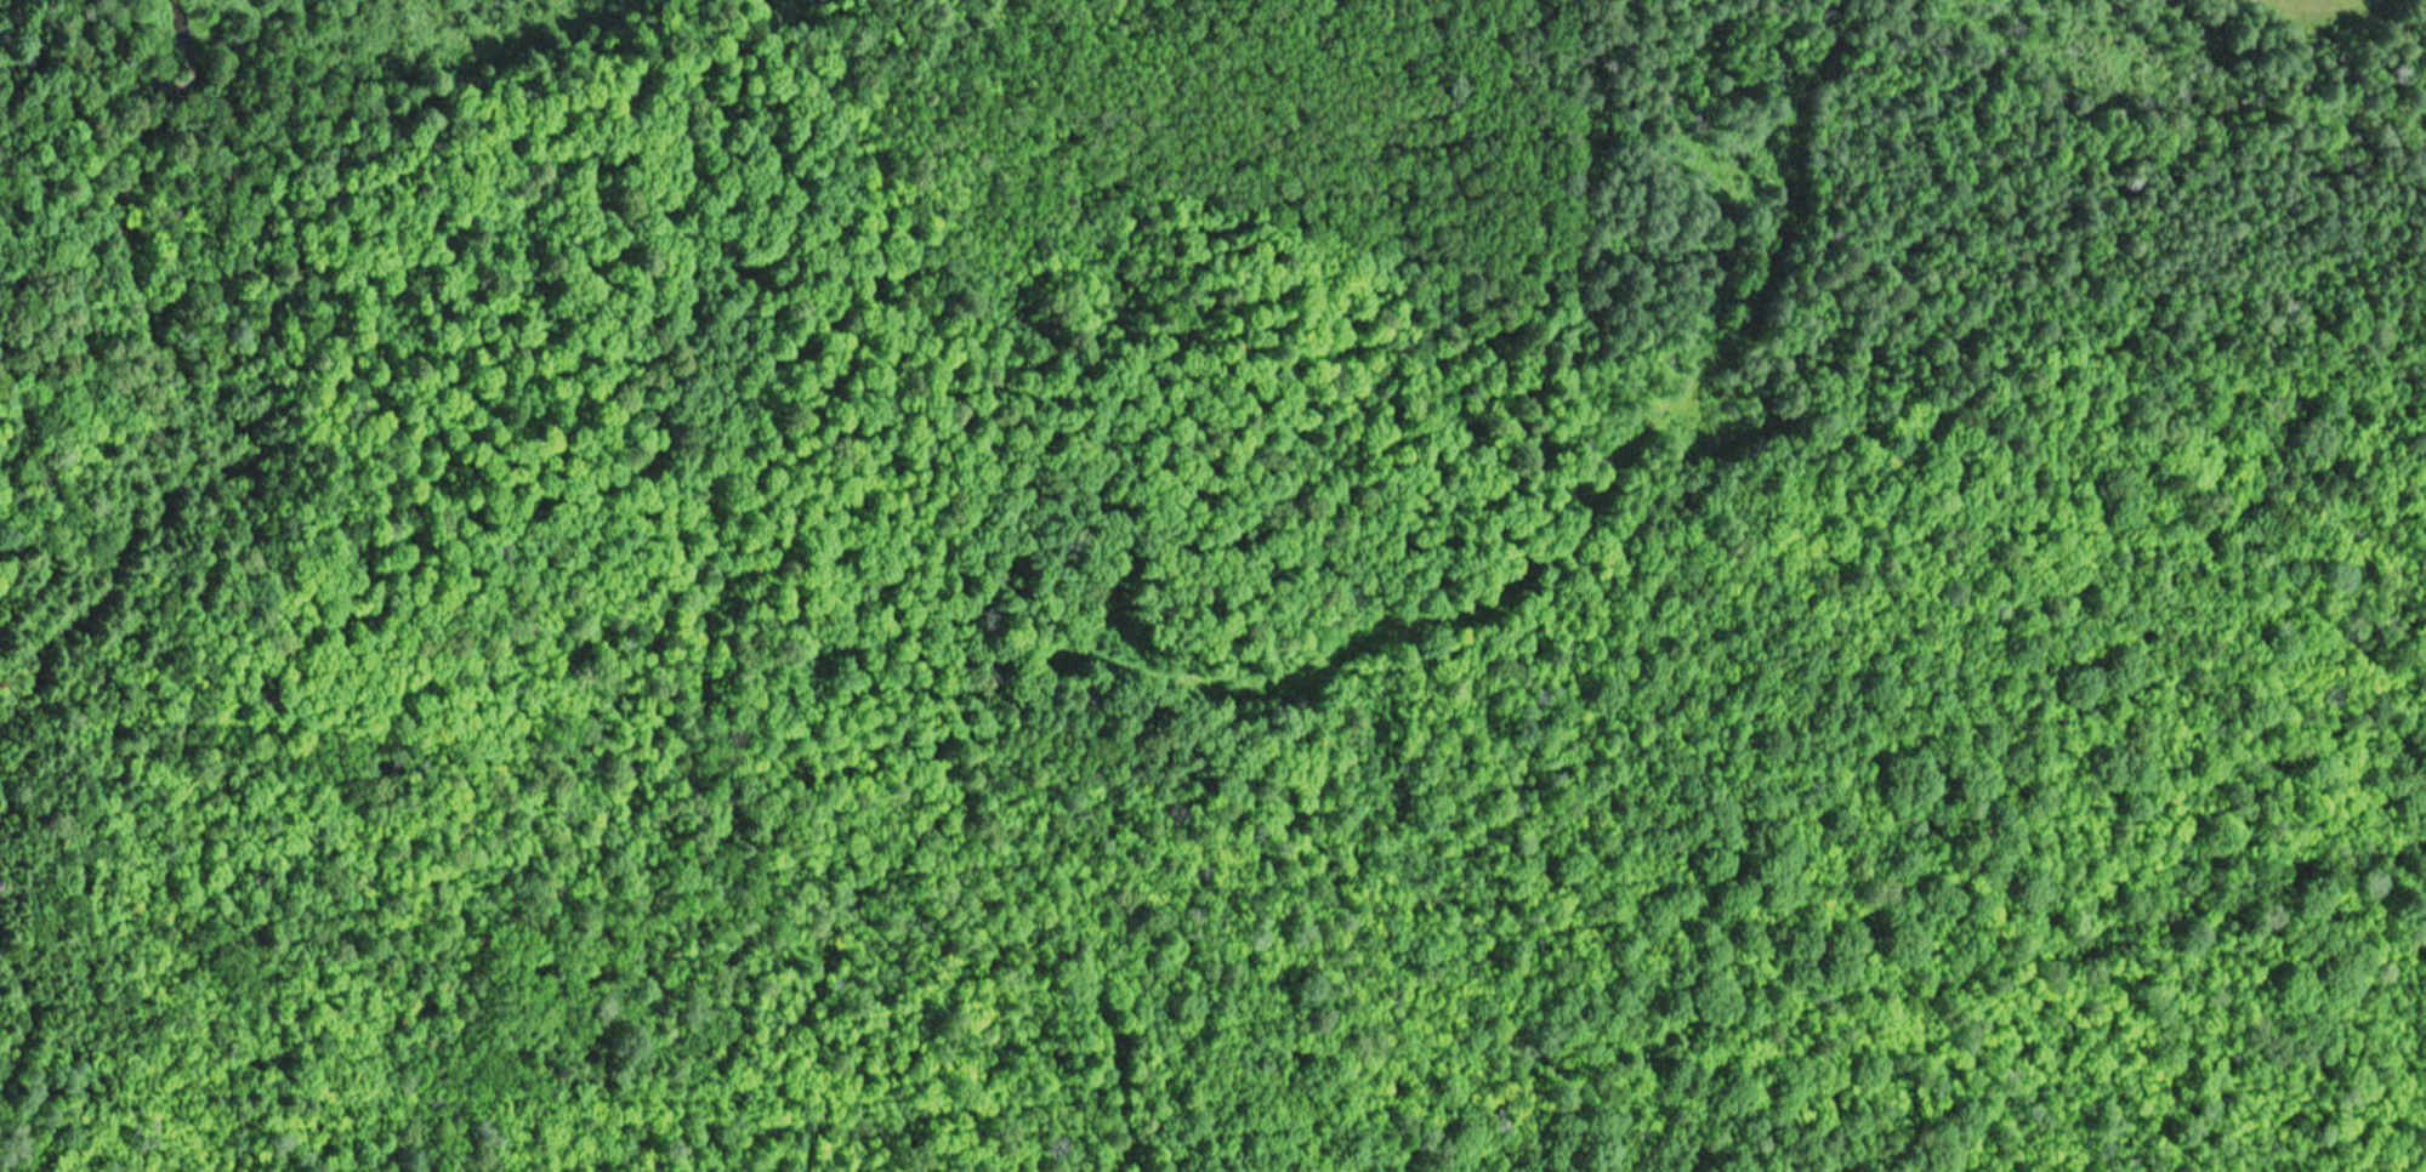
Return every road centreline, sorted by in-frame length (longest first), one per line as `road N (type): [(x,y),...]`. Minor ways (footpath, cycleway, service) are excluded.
road 1 (residential): [(2425,8),(2291,8),(2271,0)]

